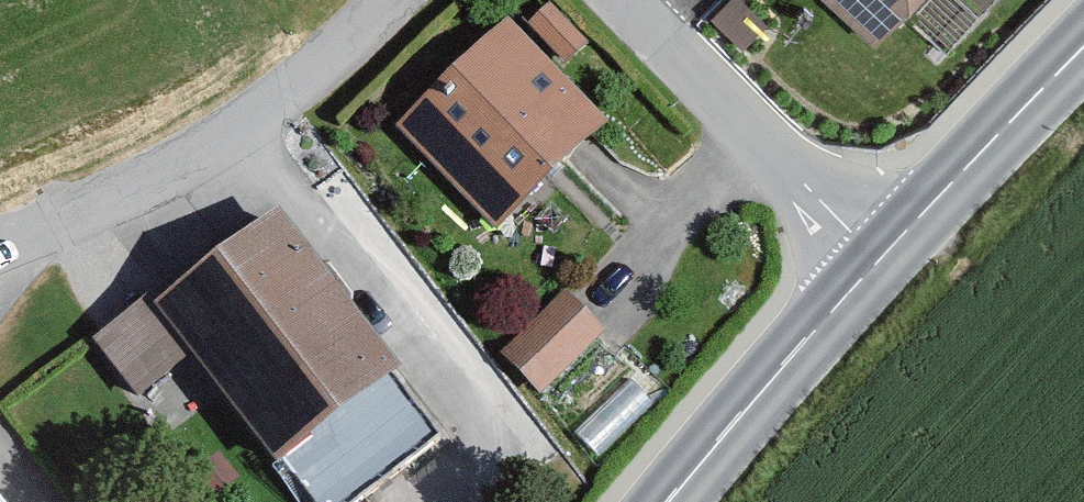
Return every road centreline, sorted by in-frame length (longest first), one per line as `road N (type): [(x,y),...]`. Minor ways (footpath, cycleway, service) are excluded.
road 1 (residential): [(422,0),(281,123),(0,262)]
road 2 (residential): [(885,257),(620,0)]
road 3 (secondary): [(885,257),(673,501)]
road 4 (secondary): [(1083,49),(885,257)]

